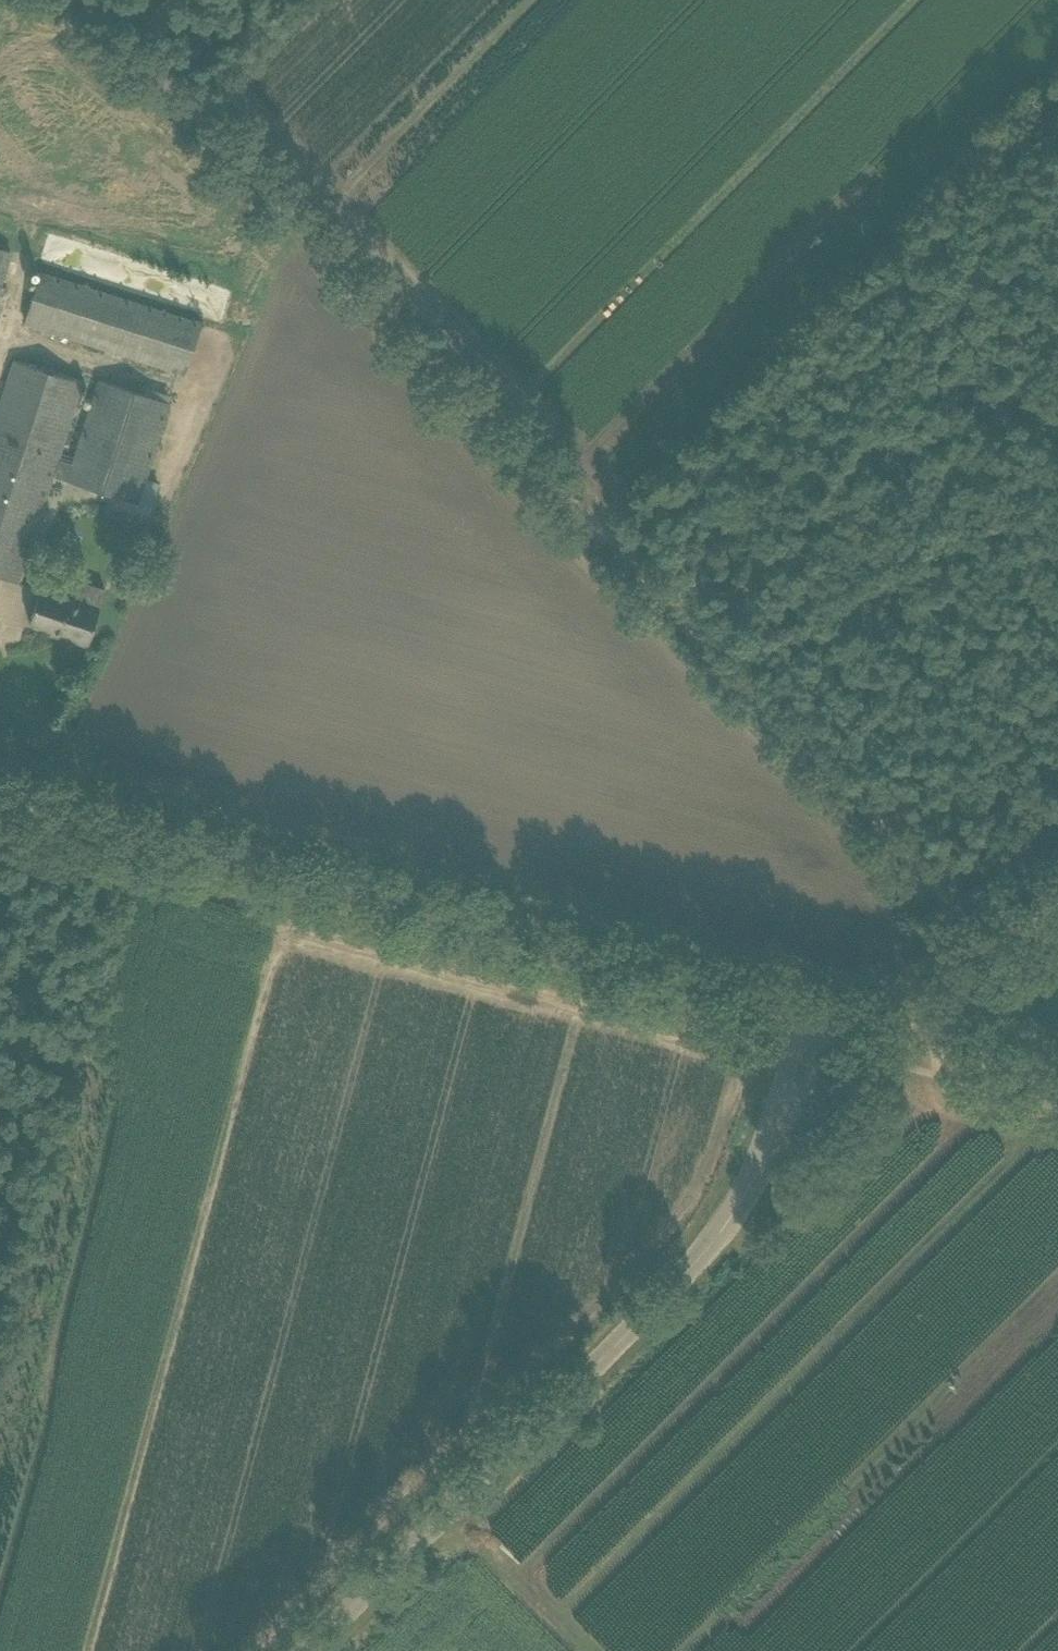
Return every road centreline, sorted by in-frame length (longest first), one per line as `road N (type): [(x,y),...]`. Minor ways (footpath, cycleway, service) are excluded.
road 1 (track): [(991,964),(965,914),(563,491),(77,0)]
road 2 (tertiary): [(795,1006),(0,788)]
road 3 (unclassified): [(312,1650),(700,1266),(763,1166),(786,1101)]
road 4 (tertiary): [(1057,1076),(833,1016)]
road 5 (track): [(1057,900),(950,1015)]

